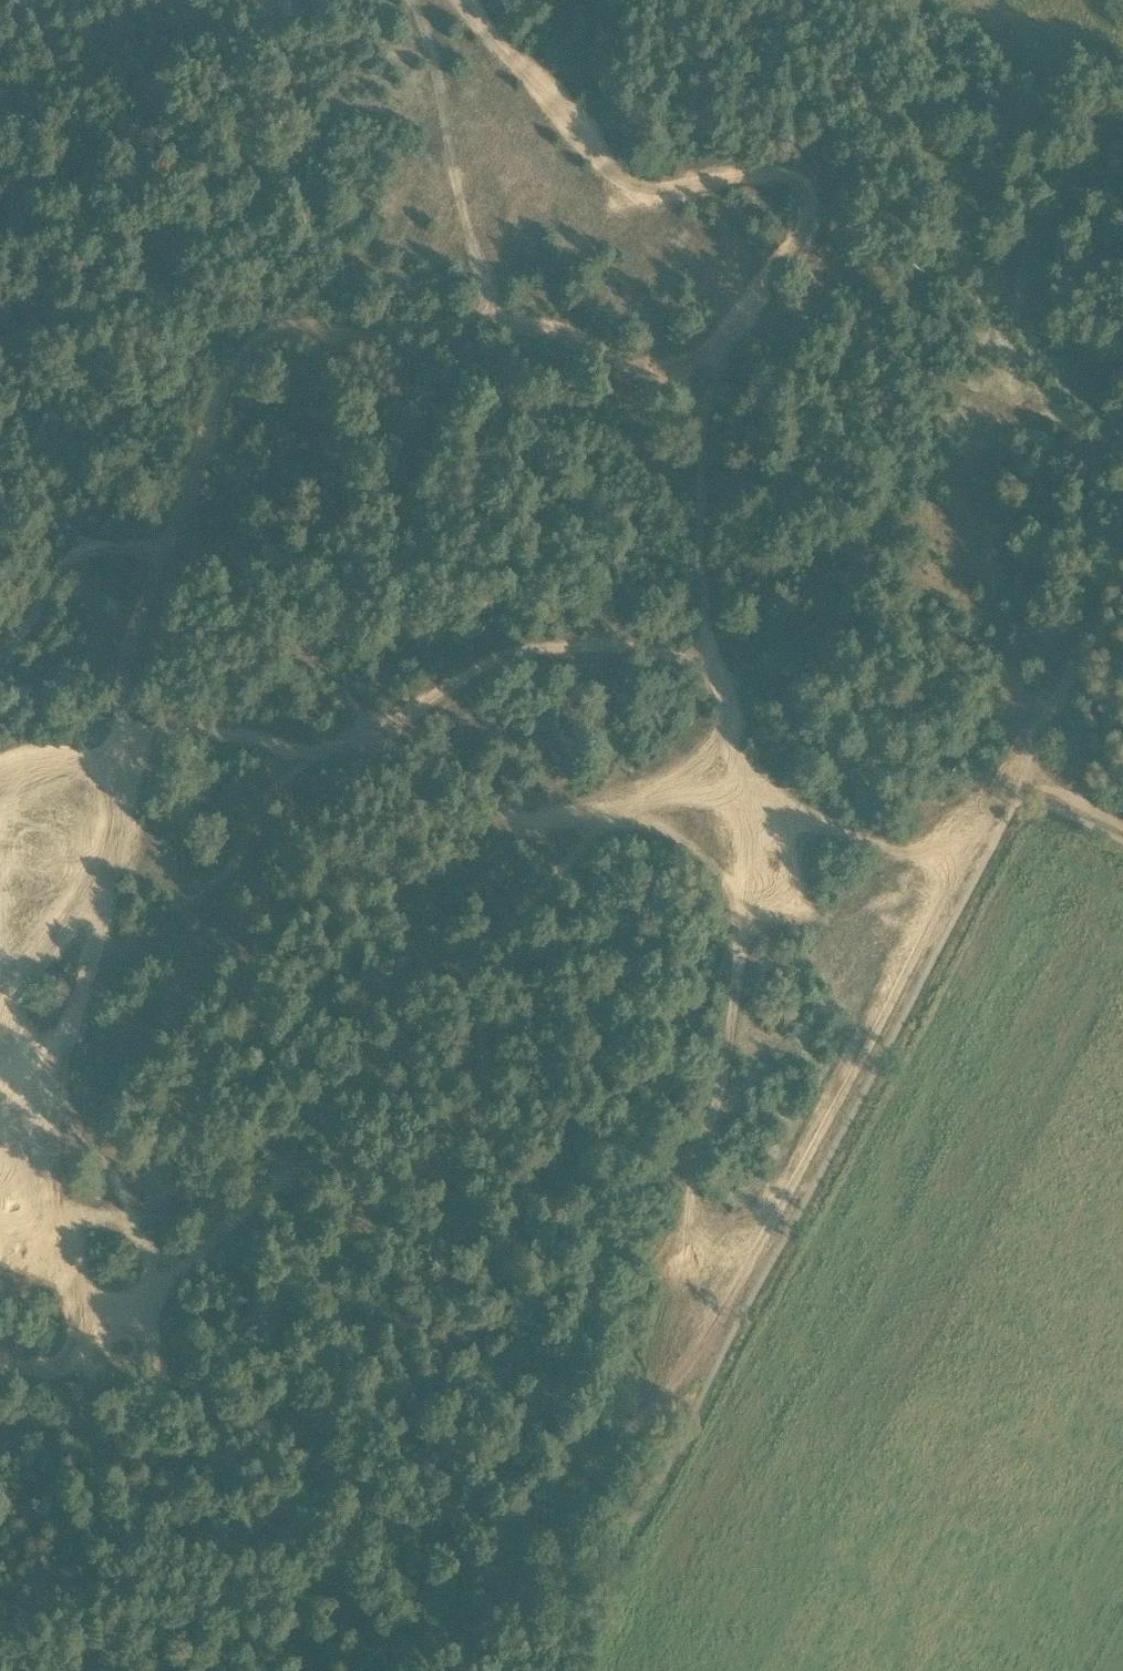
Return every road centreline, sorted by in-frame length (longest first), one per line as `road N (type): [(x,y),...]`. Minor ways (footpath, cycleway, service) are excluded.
road 1 (track): [(468,1647),(445,1652),(400,1640),(189,1452),(0,1159)]
road 2 (track): [(1020,776),(686,1370)]
road 3 (track): [(686,1370),(542,1529),(468,1647)]
road 4 (track): [(1122,825),(1020,776),(1038,728),(1089,656),(1122,583)]

